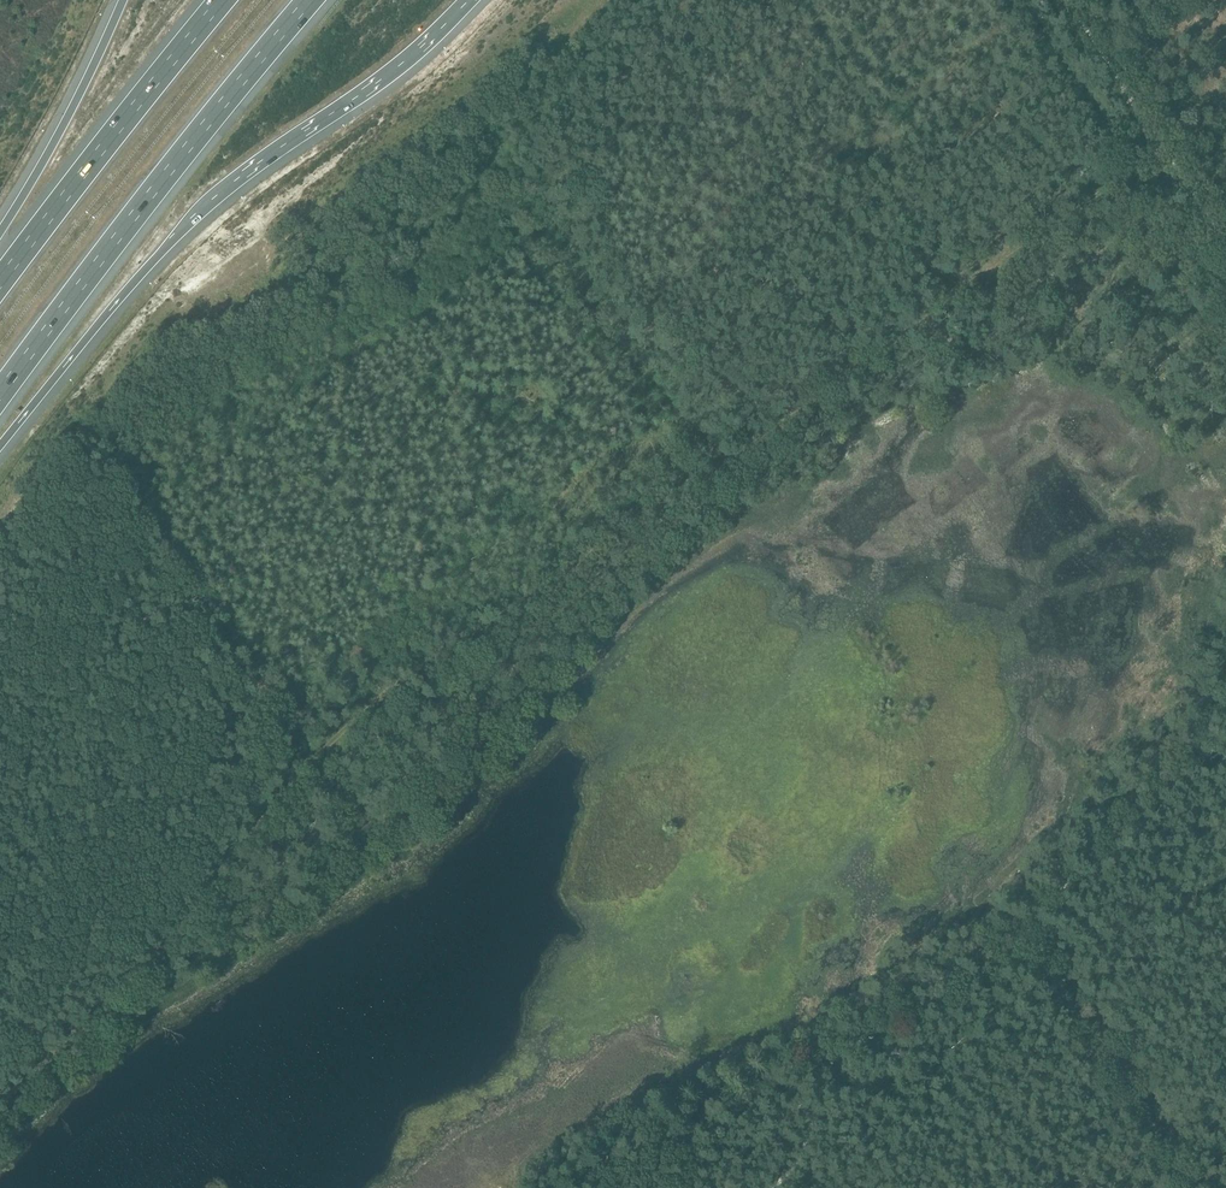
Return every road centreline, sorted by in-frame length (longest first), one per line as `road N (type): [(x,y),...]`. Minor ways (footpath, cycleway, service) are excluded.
road 1 (track): [(0,1111),(361,707),(1153,160)]
road 2 (motorway): [(0,444),(199,212),(395,67),(468,0)]
road 3 (motorway): [(0,393),(308,0)]
road 4 (motorway): [(223,0),(0,282)]
road 5 (track): [(1022,946),(1046,956),(1193,1187)]
road 6 (motorway): [(122,0),(65,121),(0,230)]
road 7 (track): [(1153,160),(1120,94),(1052,0)]

